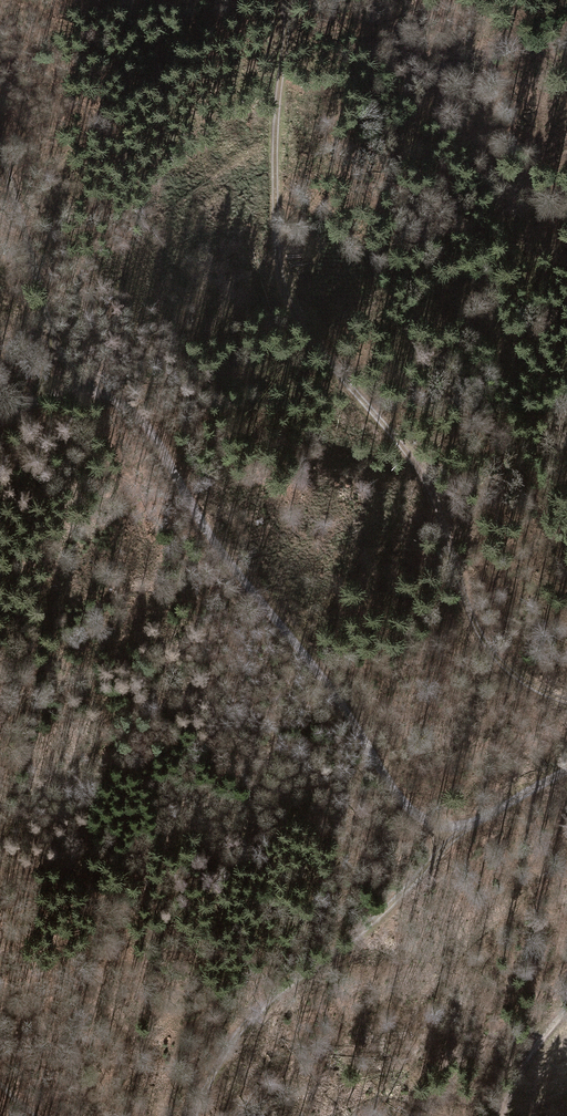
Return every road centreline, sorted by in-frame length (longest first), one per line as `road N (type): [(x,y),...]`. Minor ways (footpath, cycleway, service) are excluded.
road 1 (track): [(288,0),(275,141),(284,281),(313,340),(424,470),(453,577),(493,651),(514,673),(566,702)]
road 2 (track): [(457,830),(423,821),(385,779),(306,654),(212,536),(135,412),(89,389)]
road 3 (track): [(457,830),(367,930),(258,1011),(218,1064),(196,1115)]
road 4 (track): [(52,346),(0,147)]
road 5 (track): [(566,769),(457,830)]
road 6 (track): [(499,1115),(566,1010)]

